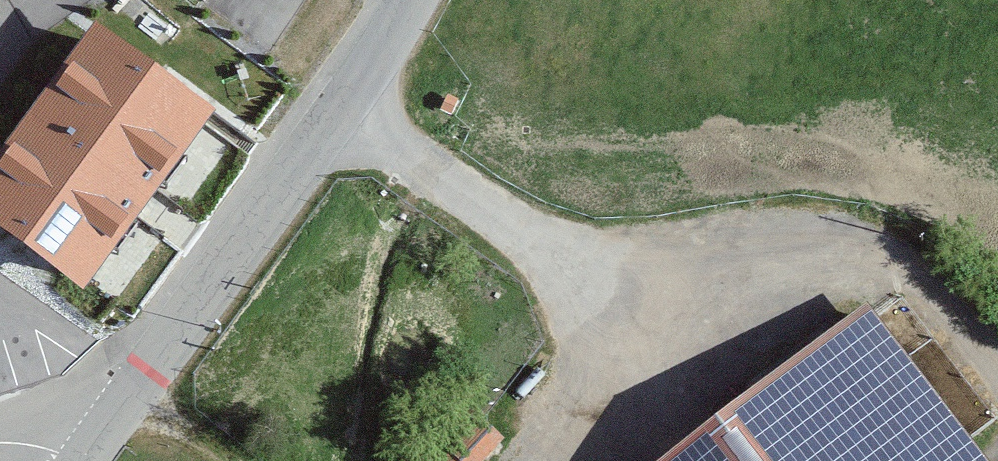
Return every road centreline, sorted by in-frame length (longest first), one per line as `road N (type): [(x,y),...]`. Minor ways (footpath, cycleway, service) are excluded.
road 1 (track): [(346,109),(591,276),(855,262),(897,271),(961,315),(997,364)]
road 2 (tertiary): [(83,460),(346,109),(412,0)]
road 3 (track): [(566,460),(584,435),(598,386),(591,276)]

